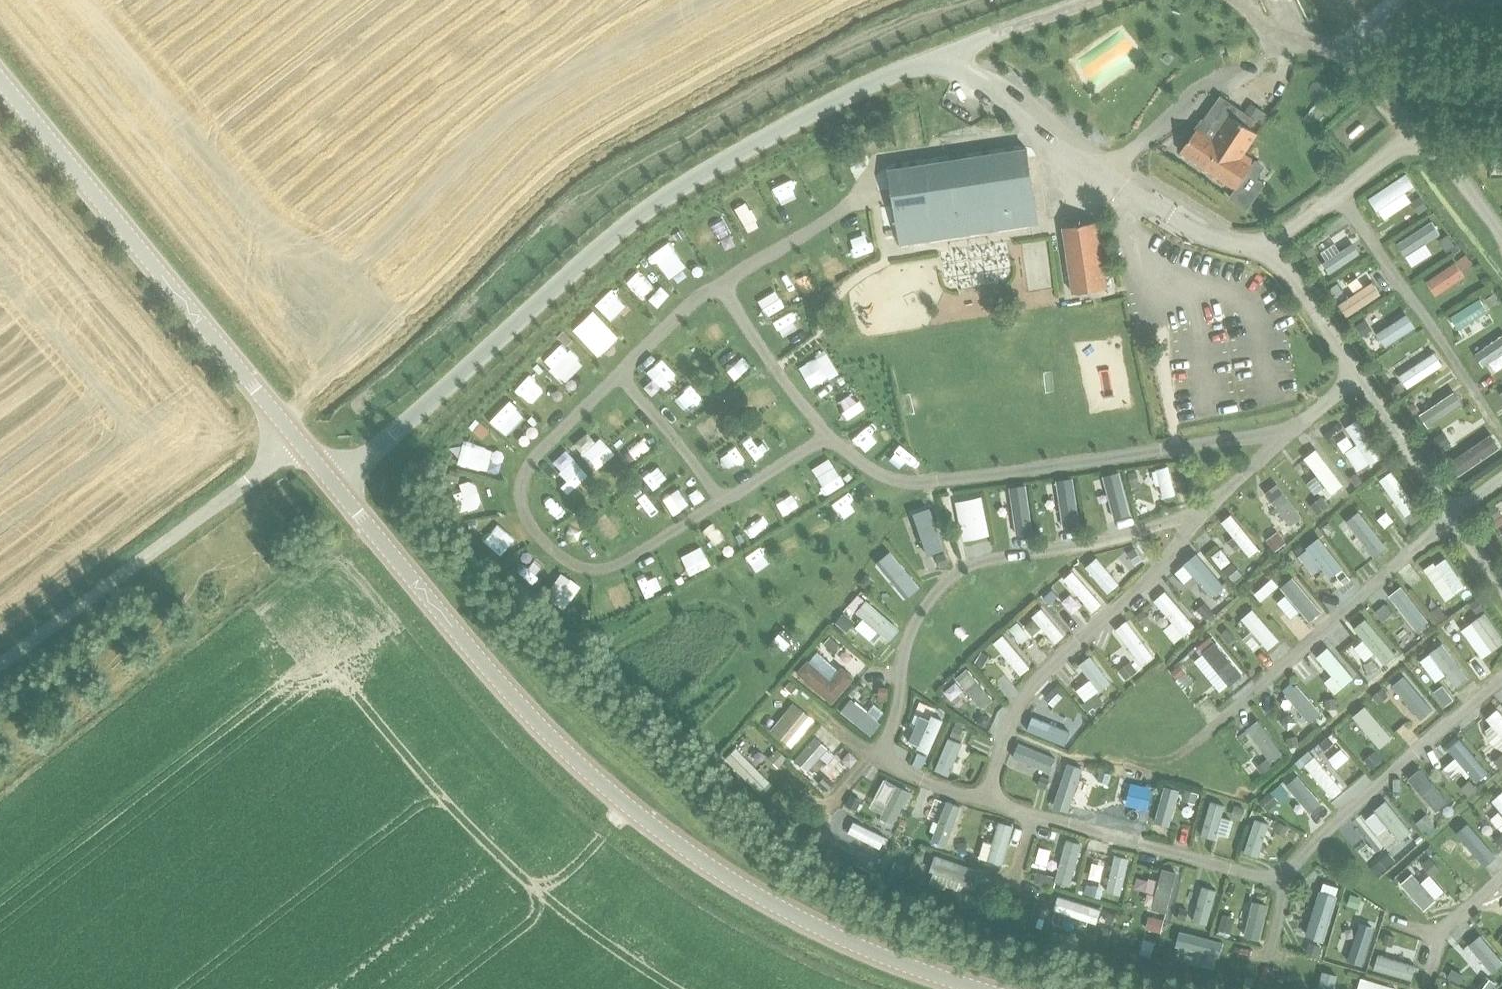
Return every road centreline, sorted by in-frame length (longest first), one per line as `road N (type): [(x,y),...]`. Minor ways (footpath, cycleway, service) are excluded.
road 1 (tertiary): [(982,988),(826,934),(664,835),(512,696),(332,480)]
road 2 (unclassified): [(332,480),(622,227),(758,142),(944,51)]
road 3 (tertiary): [(294,438),(0,84)]
road 4 (unclassified): [(0,664),(294,438)]
road 5 (track): [(1501,41),(1340,42)]
road 6 (track): [(1082,0),(944,51)]

